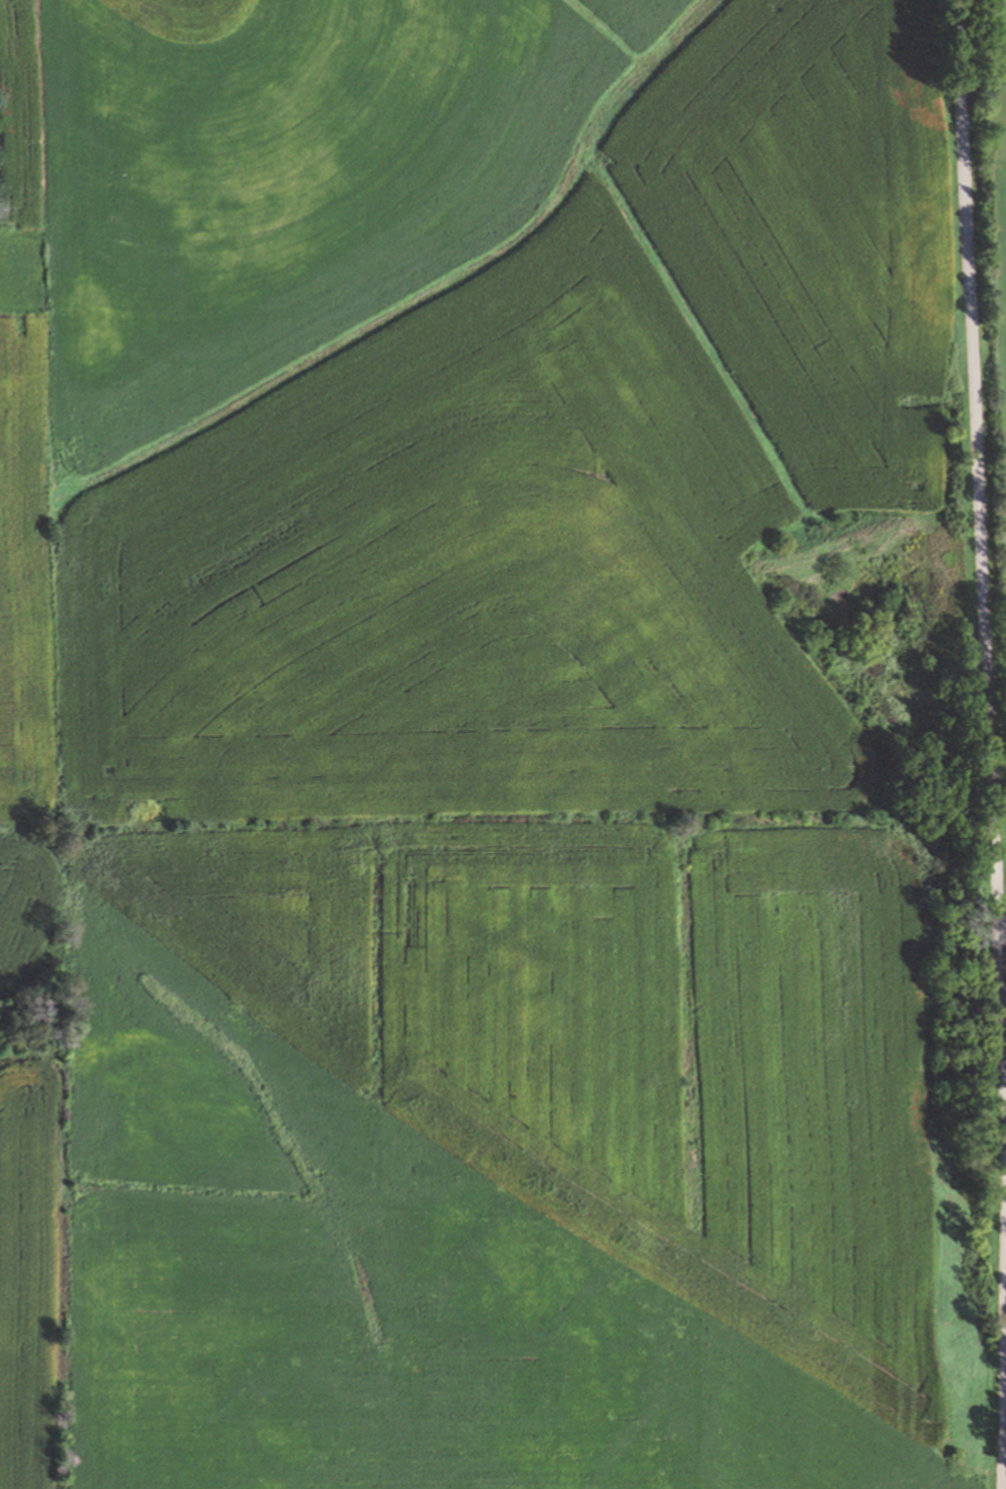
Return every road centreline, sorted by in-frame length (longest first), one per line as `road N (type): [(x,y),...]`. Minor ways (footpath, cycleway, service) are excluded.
road 1 (residential): [(1001,1488),(1005,1101),(957,0)]

